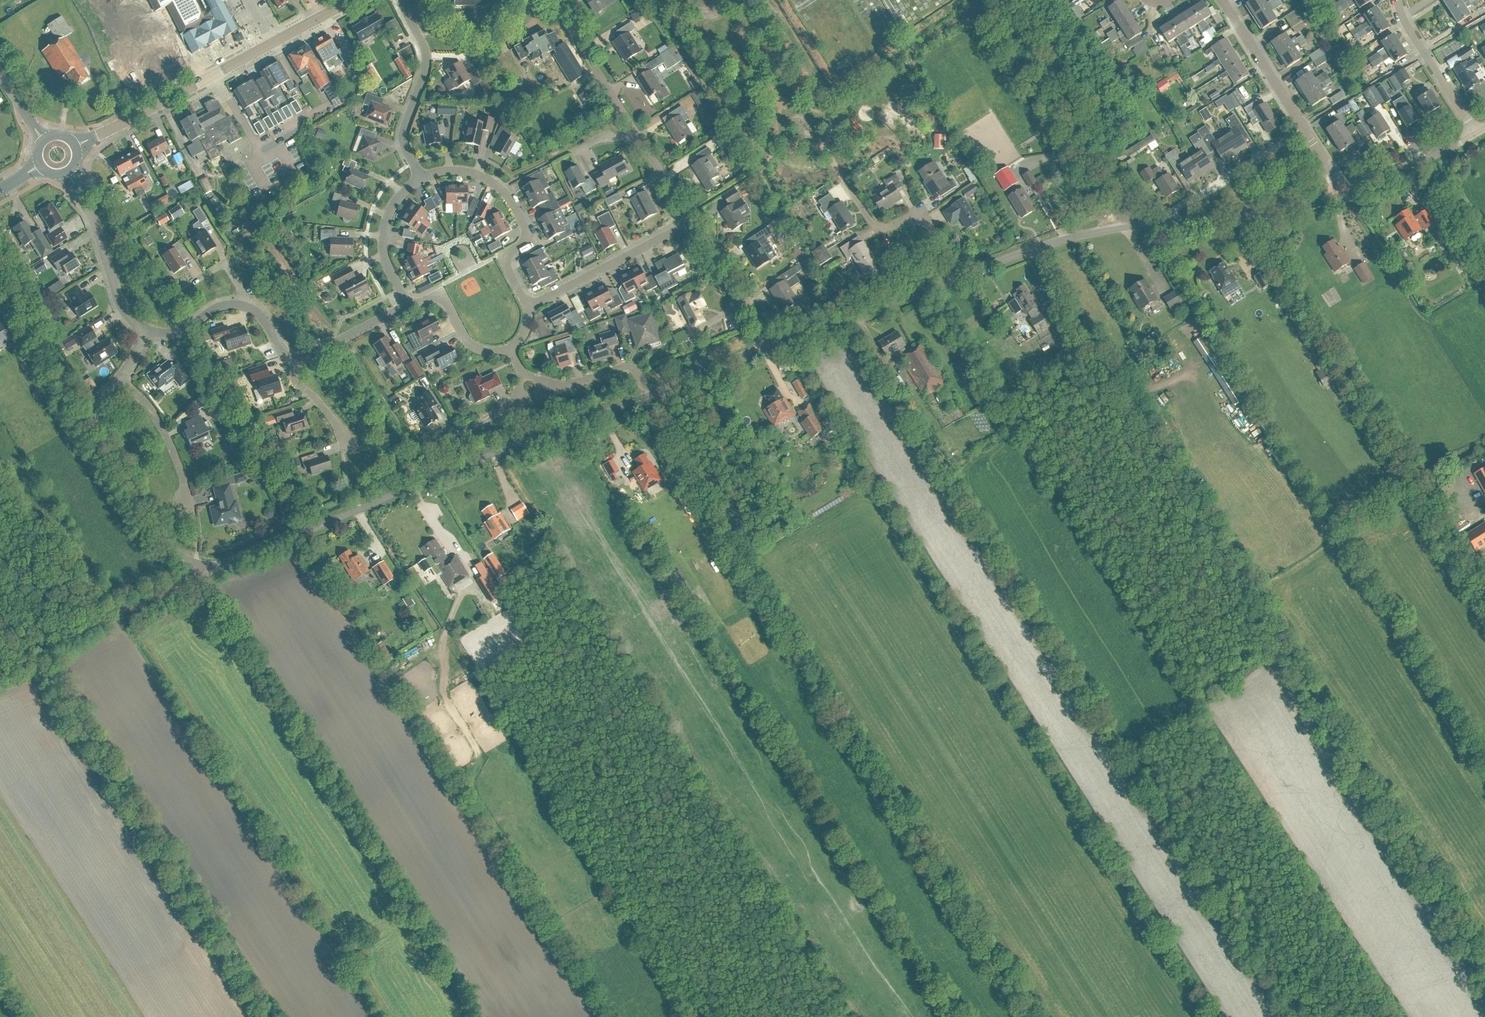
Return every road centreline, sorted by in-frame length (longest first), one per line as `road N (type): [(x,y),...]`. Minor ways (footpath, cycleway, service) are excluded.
road 1 (residential): [(205,574),(646,396)]
road 2 (primary): [(74,147),(352,0)]
road 3 (residential): [(205,574),(166,542),(94,432),(97,404),(118,379)]
road 4 (residential): [(961,276),(1074,236),(1161,223)]
road 5 (residential): [(770,349),(961,276)]
road 6 (track): [(184,585),(0,663)]
road 7 (residential): [(420,179),(403,135),(426,56),(399,0)]
road 8 (residential): [(527,308),(691,222)]
road 9 (residential): [(1161,223),(1340,193)]
road 10 (residential): [(961,276),(924,214),(875,229),(844,180)]
road 11 (residential): [(501,257),(532,241),(501,190),(460,172),(420,179)]
road 12 (residential): [(294,359),(279,350),(260,316),(237,305),(180,332),(146,329)]
road 13 (residential): [(146,329),(123,311),(67,172)]
road 14 (residential): [(1161,223),(1304,129)]
road 15 (residential): [(635,132),(551,0)]
road 16 (residential): [(1476,134),(1397,0)]
road 17 (residential): [(1304,129),(1222,0)]
road 18 (residential): [(770,349),(691,222)]
road 19 (residential): [(1340,193),(1476,134)]
road 20 (residential): [(184,503),(182,475),(161,427),(118,379)]
road 21 (residential): [(420,179),(396,201),(384,231),(385,258),(406,303)]
road 22 (residential): [(509,349),(471,345),(440,293),(406,303)]
road 23 (residential): [(646,396),(770,349)]
road 24 (residential): [(406,303),(294,359)]

